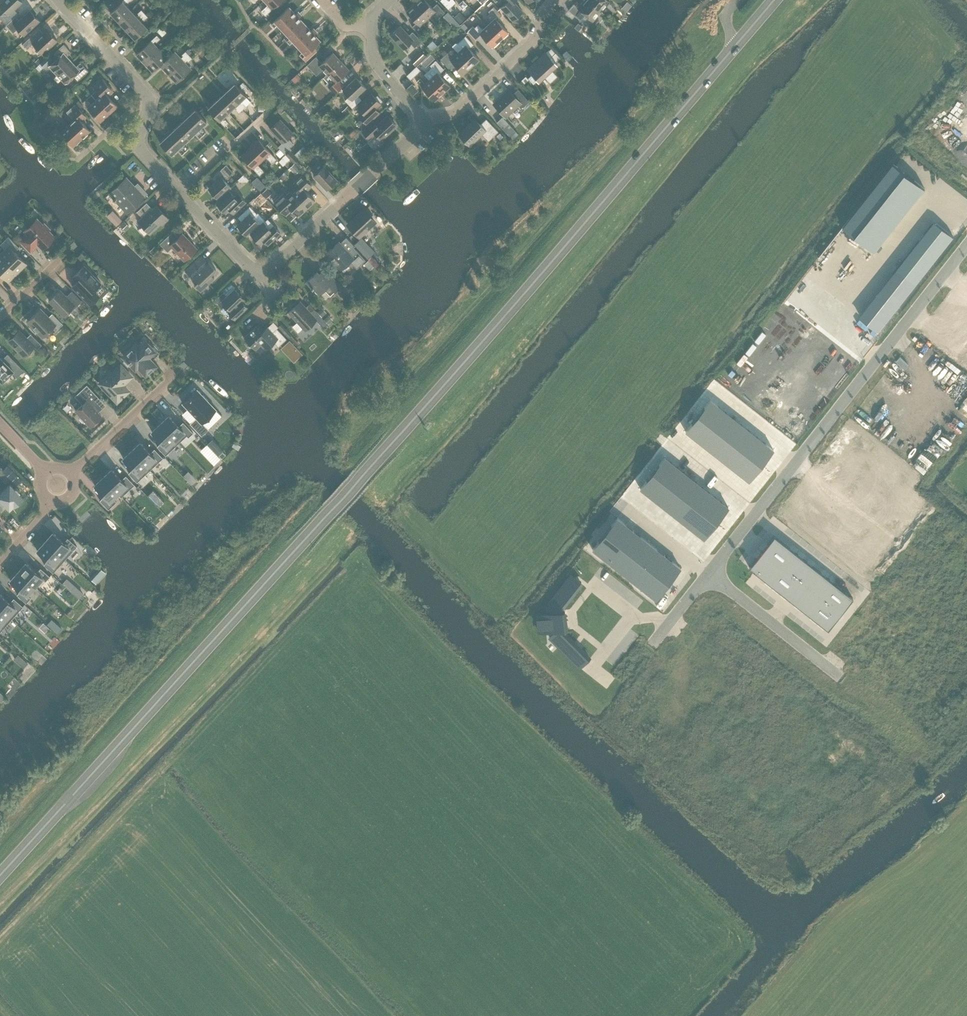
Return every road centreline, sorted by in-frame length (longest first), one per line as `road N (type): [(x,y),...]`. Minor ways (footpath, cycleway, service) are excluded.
road 1 (trunk): [(0,876),(362,477),(732,51)]
road 2 (unclassified): [(756,515),(966,246)]
road 3 (track): [(175,754),(0,940)]
road 4 (residential): [(261,278),(424,121)]
road 5 (residential): [(424,121),(466,105),(531,38),(554,0)]
road 6 (unclassified): [(710,574),(839,676)]
road 7 (residential): [(174,376),(70,472)]
road 8 (residential): [(151,96),(59,0)]
road 9 (residential): [(180,193),(271,107)]
road 10 (unclassified): [(756,515),(661,440)]

